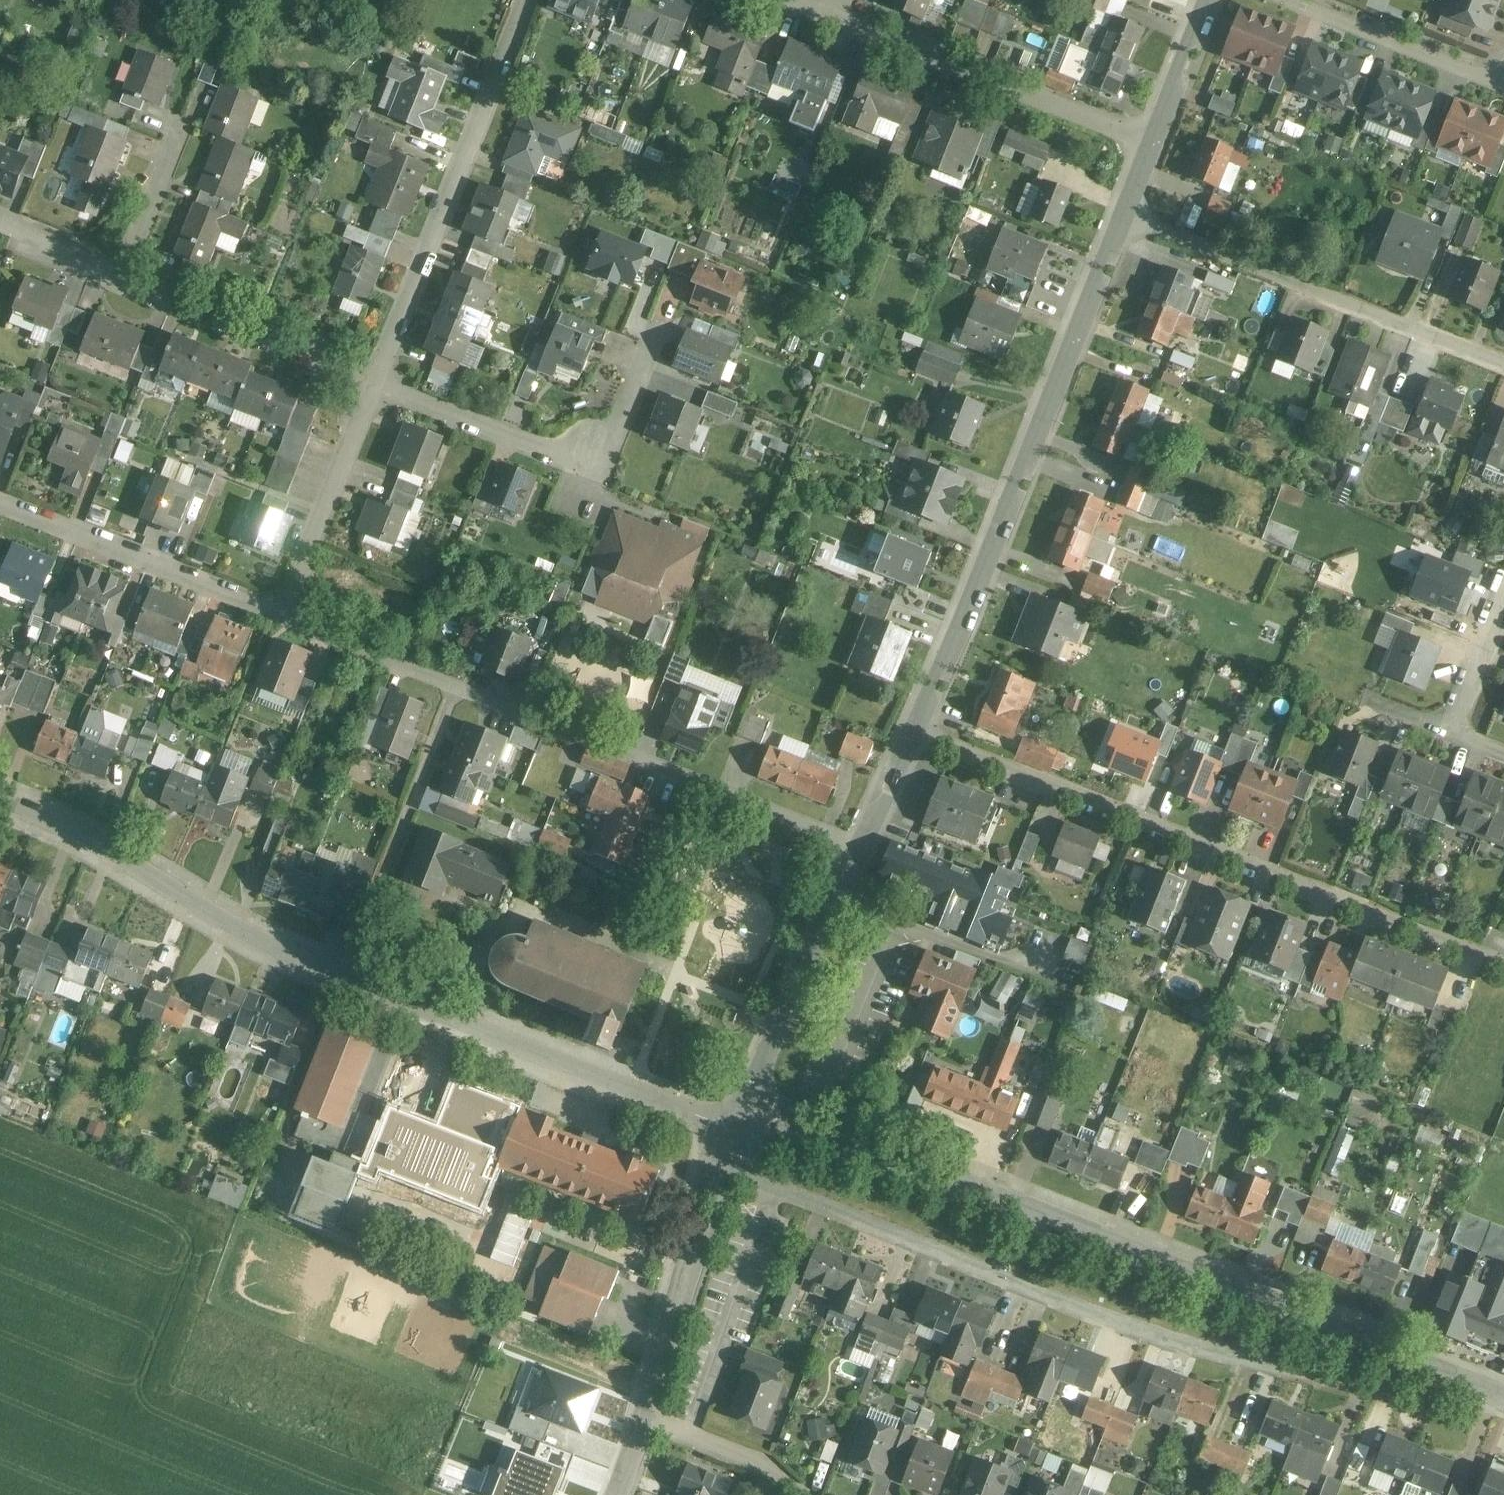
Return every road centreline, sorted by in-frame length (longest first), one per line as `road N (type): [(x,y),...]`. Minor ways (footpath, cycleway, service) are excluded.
road 1 (residential): [(734,1131),(260,940),(101,845),(0,800)]
road 2 (residential): [(725,1155),(777,1188),(1125,1326),(1243,1363),(1362,1390),(1390,1381),(1404,1356)]
road 3 (residential): [(1404,1356),(872,1149),(744,1111)]
road 4 (residential): [(914,733),(1503,965)]
road 5 (residential): [(286,614),(861,846)]
road 6 (residential): [(914,733),(1123,216)]
road 7 (residential): [(378,389),(523,0)]
road 8 (residential): [(1123,216),(1503,367)]
road 9 (residential): [(658,333),(603,472),(378,389)]
road 10 (residential): [(828,15),(1151,143)]
road 11 (residential): [(0,500),(286,614)]
road 12 (track): [(351,976),(458,689)]
road 13 (residential): [(744,1111),(861,846)]
road 14 (residential): [(378,389),(123,278)]
road 15 (residential): [(641,1415),(725,1155)]
road 16 (residential): [(286,614),(378,389)]
road 17 (residential): [(1300,0),(1503,81)]
road 18 (residential): [(641,1415),(769,1468),(799,1494)]
road 19 (residential): [(123,278),(184,134)]
road 20 (residential): [(1151,143),(1209,0)]
road 21 (residential): [(123,278),(0,220)]
road 22 (residential): [(1503,617),(1456,734)]
road 23 (residential): [(861,846),(914,733)]

